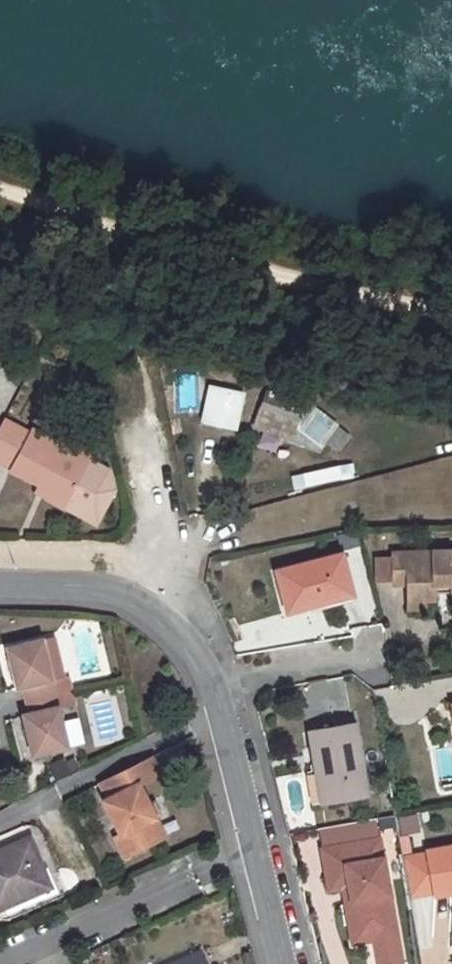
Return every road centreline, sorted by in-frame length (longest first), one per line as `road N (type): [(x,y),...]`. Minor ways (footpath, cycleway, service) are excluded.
road 1 (unclassified): [(0,963),(253,853)]
road 2 (unclassified): [(0,589),(120,602),(158,620),(214,690)]
road 3 (unclassified): [(377,644),(214,690)]
road 4 (unclassified): [(214,690),(253,853)]

